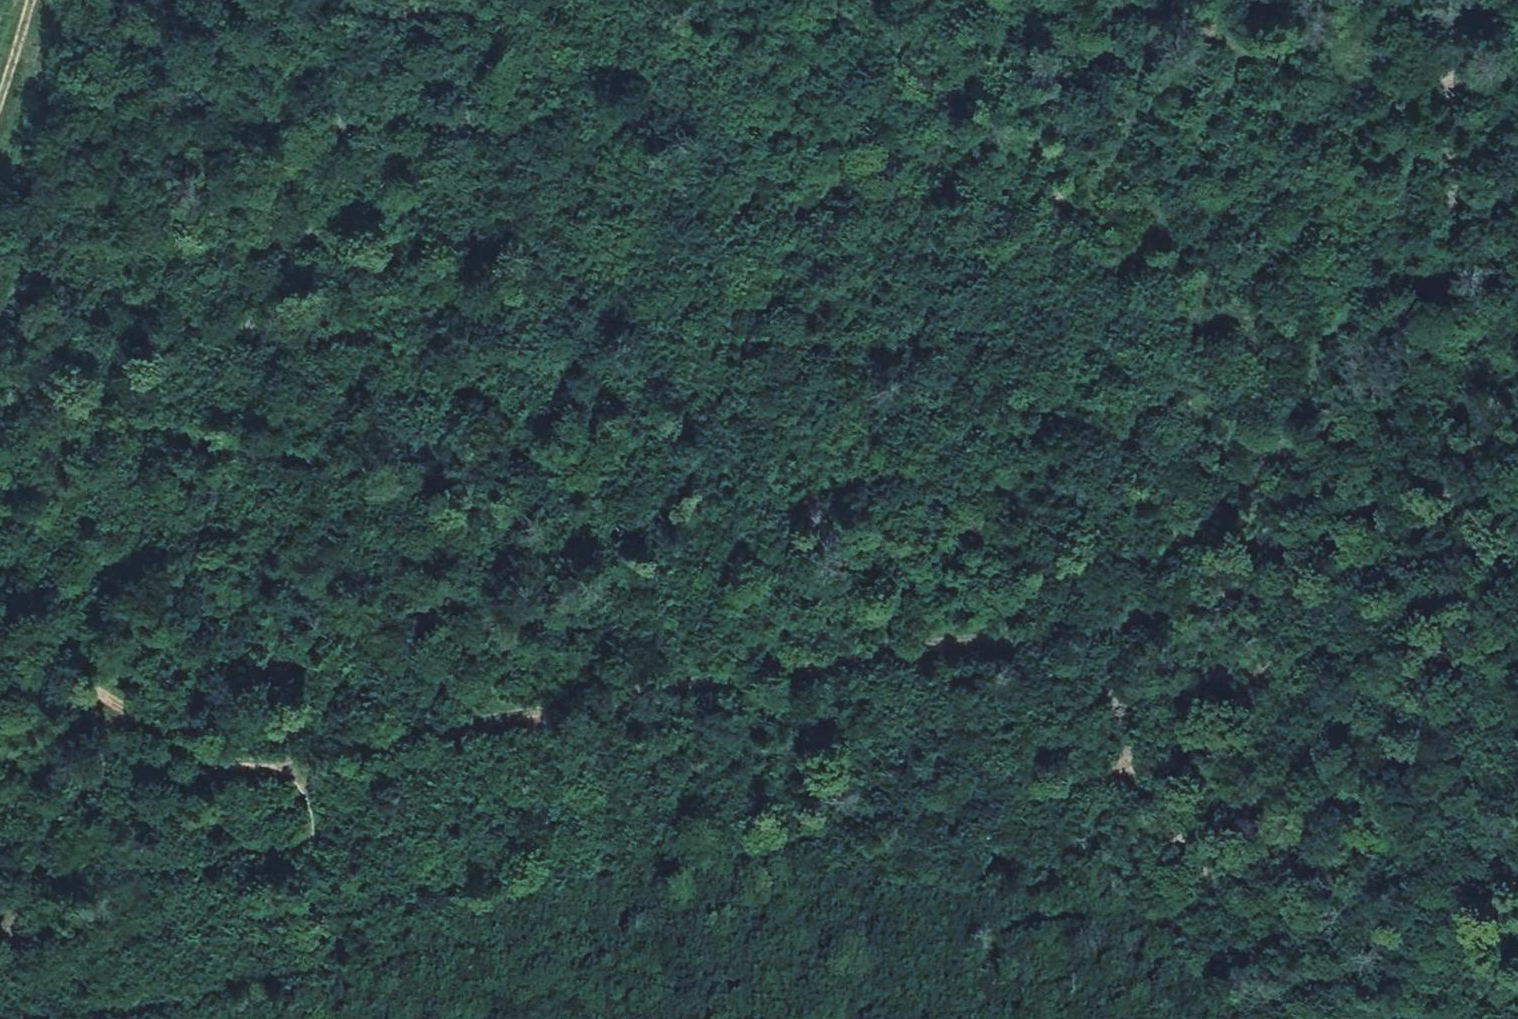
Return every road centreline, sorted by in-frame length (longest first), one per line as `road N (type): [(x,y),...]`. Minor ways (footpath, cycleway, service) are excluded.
road 1 (track): [(1517,568),(527,713),(321,752),(290,770)]
road 2 (track): [(0,629),(180,737),(290,770),(314,826),(317,951),(329,1018)]

